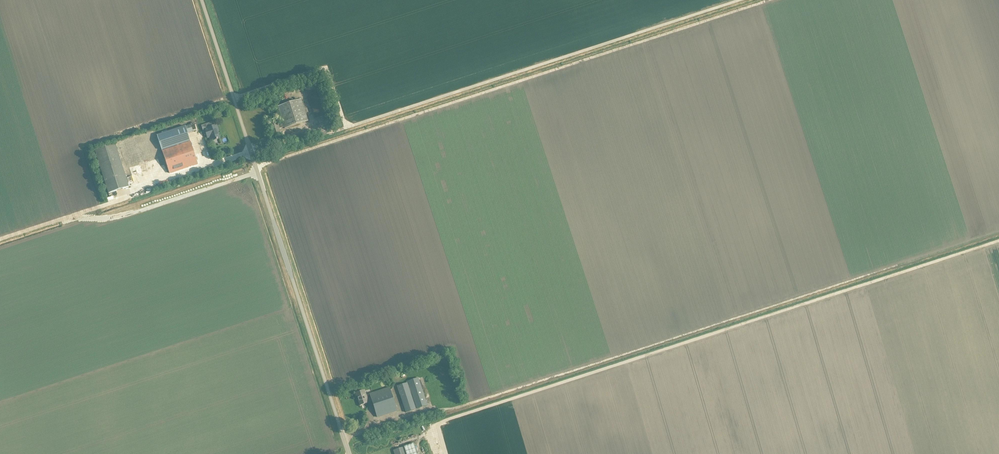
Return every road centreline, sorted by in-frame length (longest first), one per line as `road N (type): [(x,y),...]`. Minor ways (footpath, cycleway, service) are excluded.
road 1 (tertiary): [(350,453),(202,0)]

